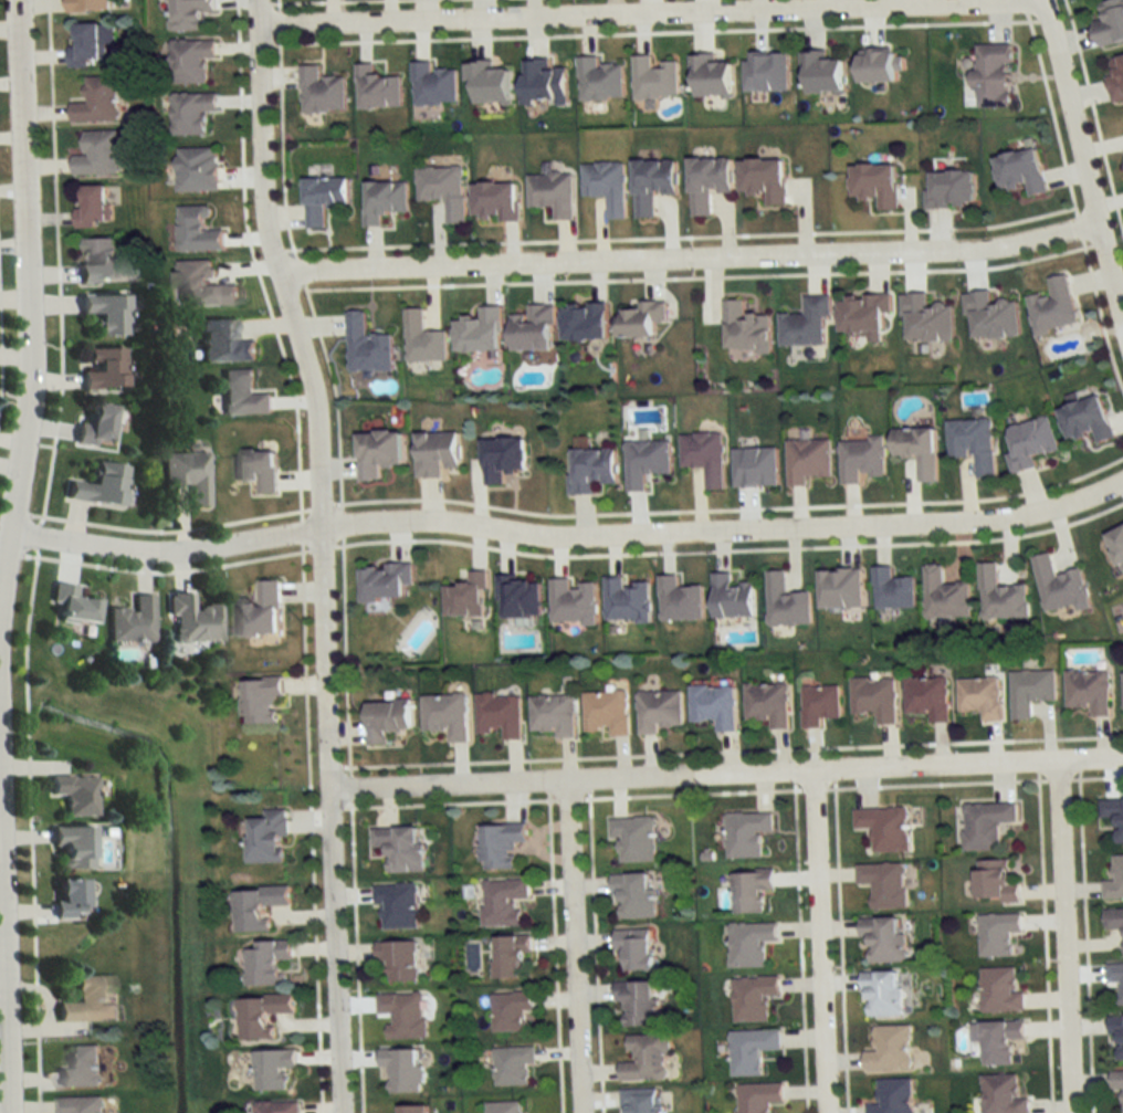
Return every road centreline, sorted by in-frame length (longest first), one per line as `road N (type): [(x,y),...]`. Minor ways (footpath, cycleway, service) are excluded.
road 1 (residential): [(342,1112),(317,401),(267,239),(257,0)]
road 2 (residential): [(1096,220),(974,250),(280,274)]
road 3 (residential): [(1122,481),(1067,506),(995,522),(550,538),(438,522),(321,527)]
road 4 (residential): [(329,788),(1122,756)]
road 5 (residential): [(989,0),(258,23)]
road 6 (residential): [(0,583),(29,368),(18,0)]
road 7 (residential): [(1071,1112),(1057,758)]
road 8 (residential): [(824,1112),(812,769)]
road 9 (residential): [(1122,328),(1044,0)]
road 10 (residential): [(582,1112),(567,779)]
road 11 (residential): [(8,531),(151,553),(321,527)]
road 12 (residential): [(5,1112),(0,915)]

